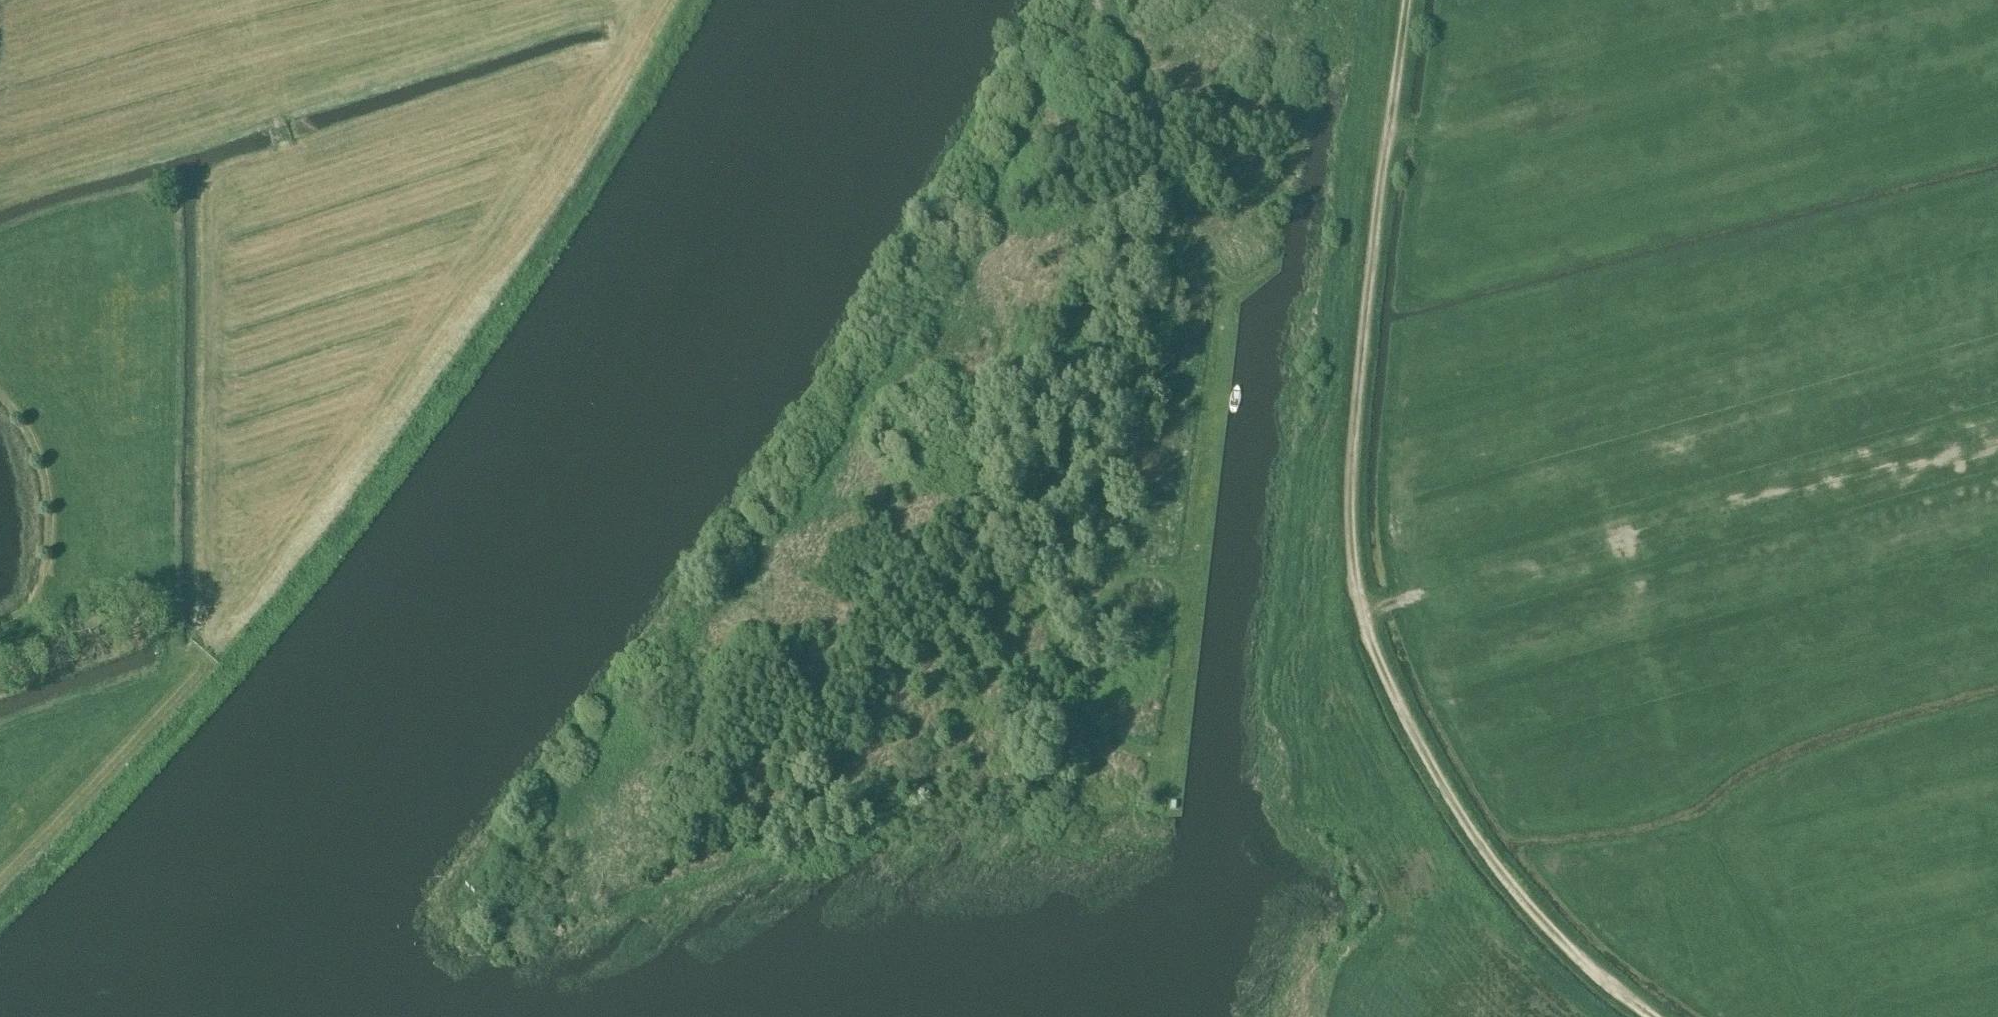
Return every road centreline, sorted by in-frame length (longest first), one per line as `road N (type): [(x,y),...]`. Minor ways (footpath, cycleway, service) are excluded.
road 1 (track): [(1659,1016),(1604,978),(1522,900),(1451,805),(1387,692),(1357,590),(1350,462),(1403,0)]

